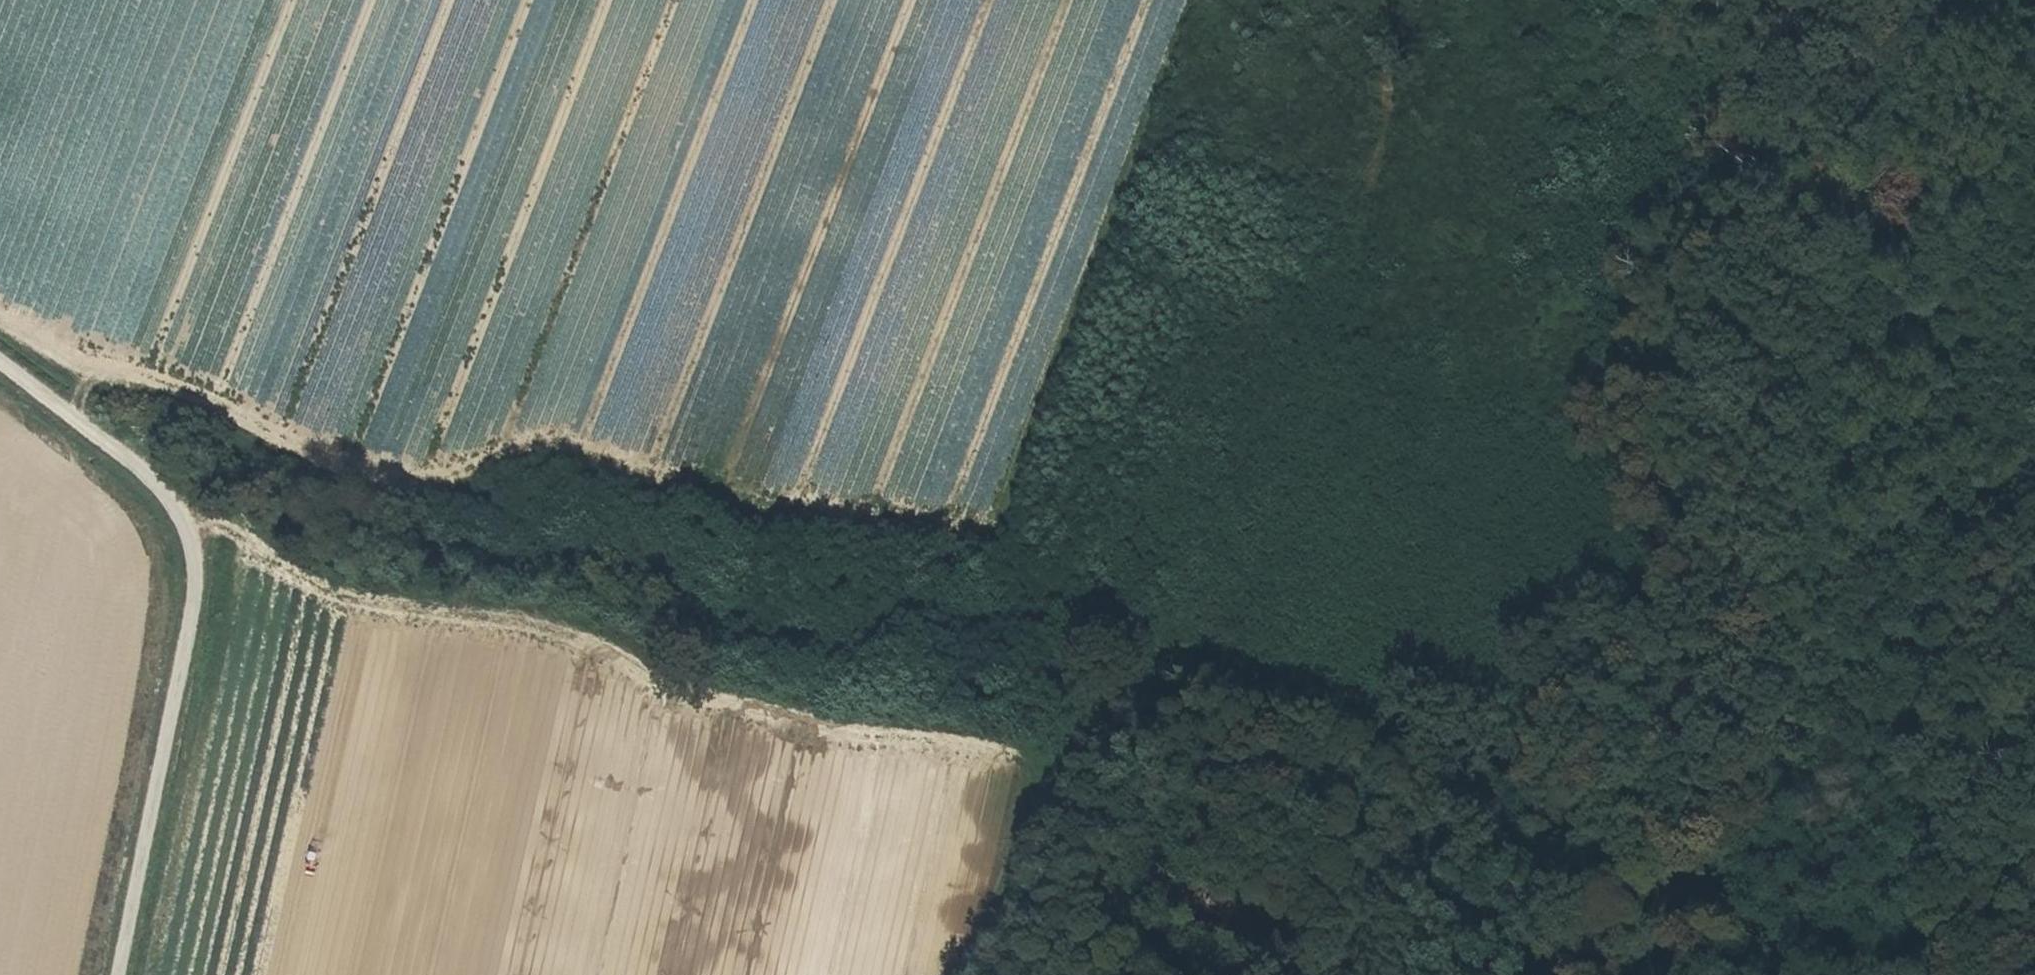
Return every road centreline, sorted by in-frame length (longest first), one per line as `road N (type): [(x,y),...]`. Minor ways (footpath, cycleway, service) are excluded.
road 1 (unclassified): [(123,974),(201,602),(199,534),(148,475),(0,370)]

